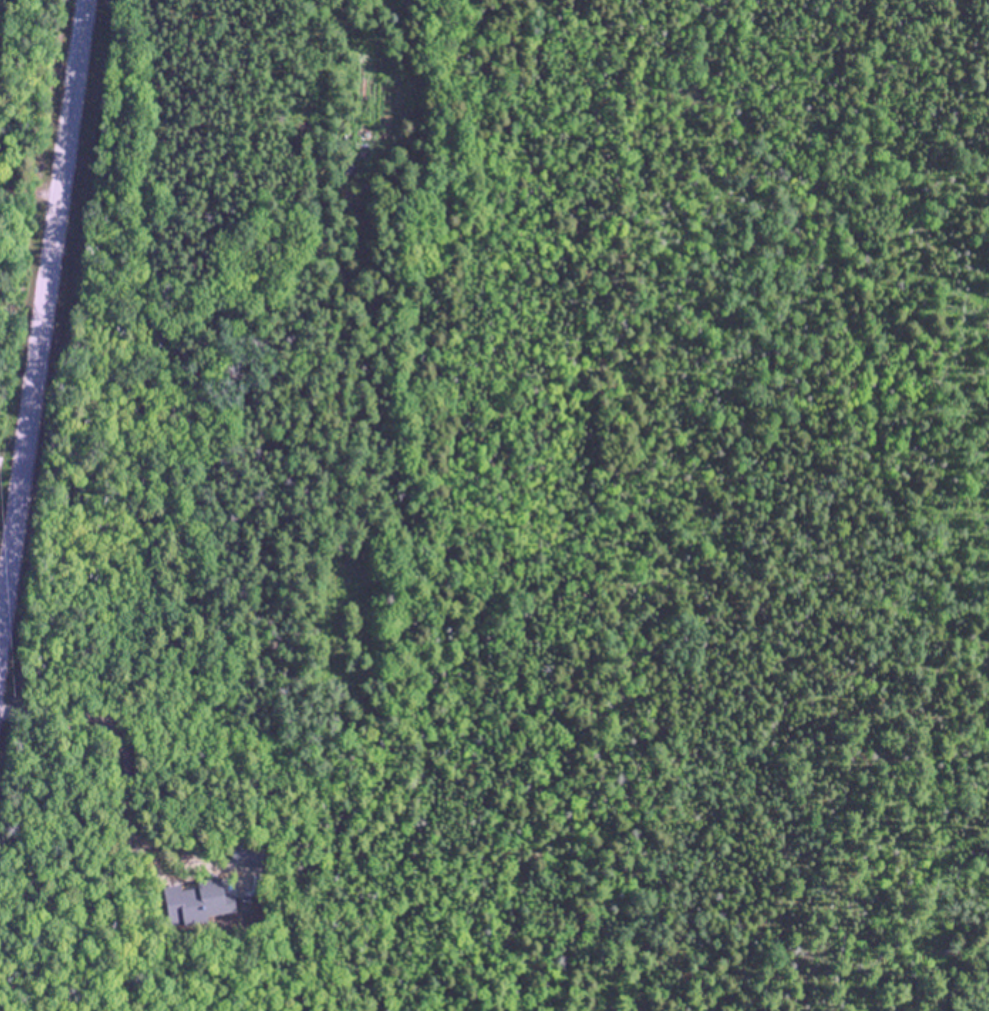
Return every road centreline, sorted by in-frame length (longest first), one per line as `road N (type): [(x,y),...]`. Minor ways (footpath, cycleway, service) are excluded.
road 1 (tertiary): [(0,652),(84,0)]

